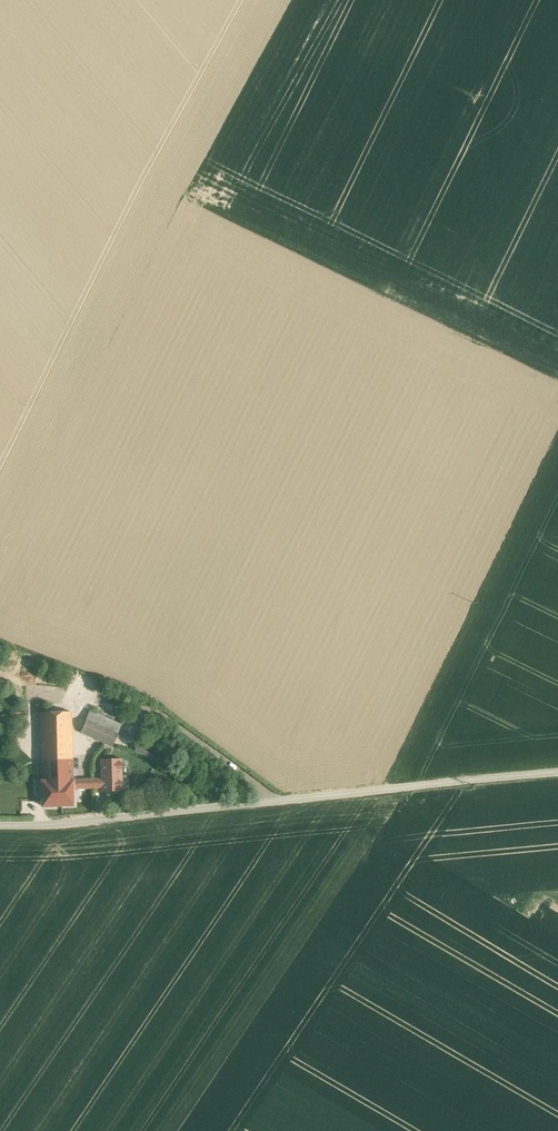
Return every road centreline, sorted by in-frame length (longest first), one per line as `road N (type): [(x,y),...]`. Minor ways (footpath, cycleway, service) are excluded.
road 1 (unclassified): [(557,771),(0,823)]

